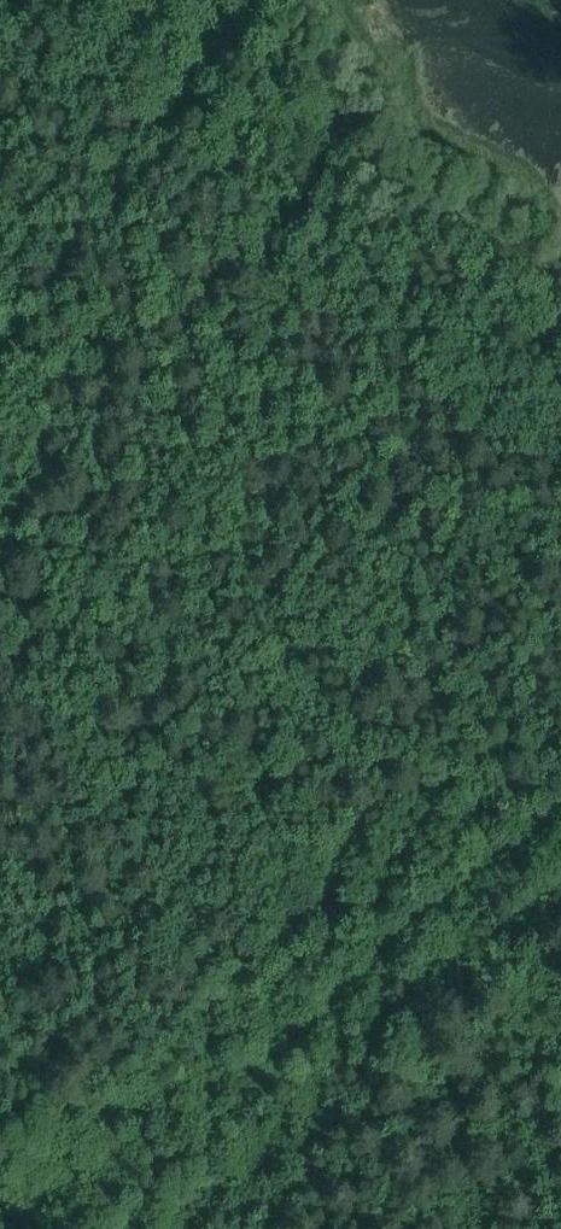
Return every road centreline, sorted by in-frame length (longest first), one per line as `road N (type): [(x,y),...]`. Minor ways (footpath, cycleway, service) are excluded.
road 1 (track): [(116,1228),(403,935),(560,814)]
road 2 (track): [(560,233),(539,211),(409,132),(333,11)]

